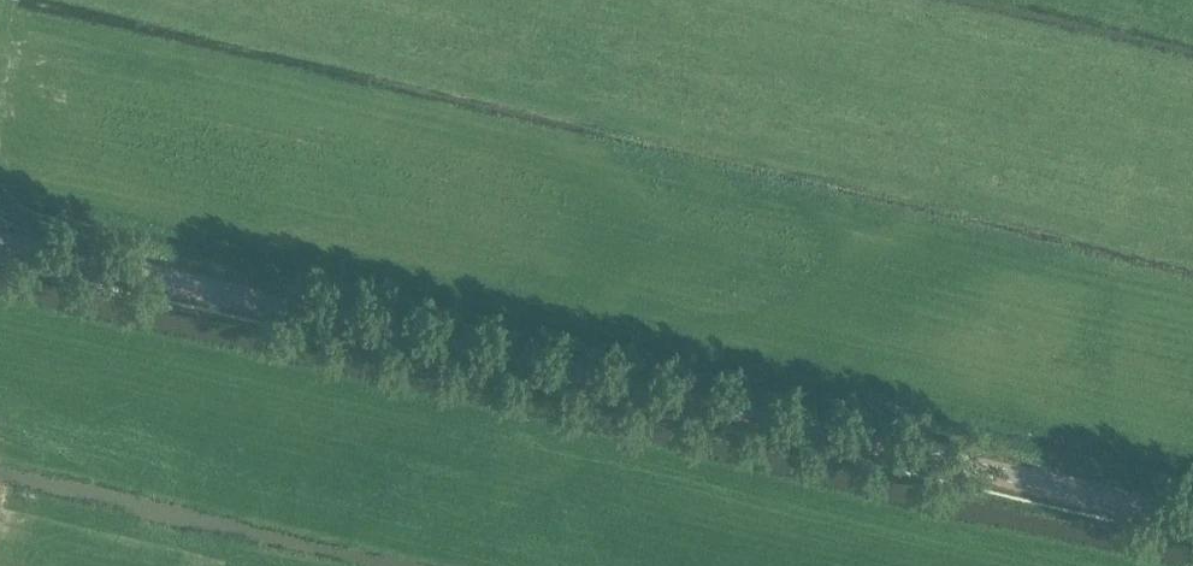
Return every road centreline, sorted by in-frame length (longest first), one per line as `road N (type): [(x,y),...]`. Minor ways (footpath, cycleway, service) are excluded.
road 1 (unclassified): [(1192,516),(0,240)]

